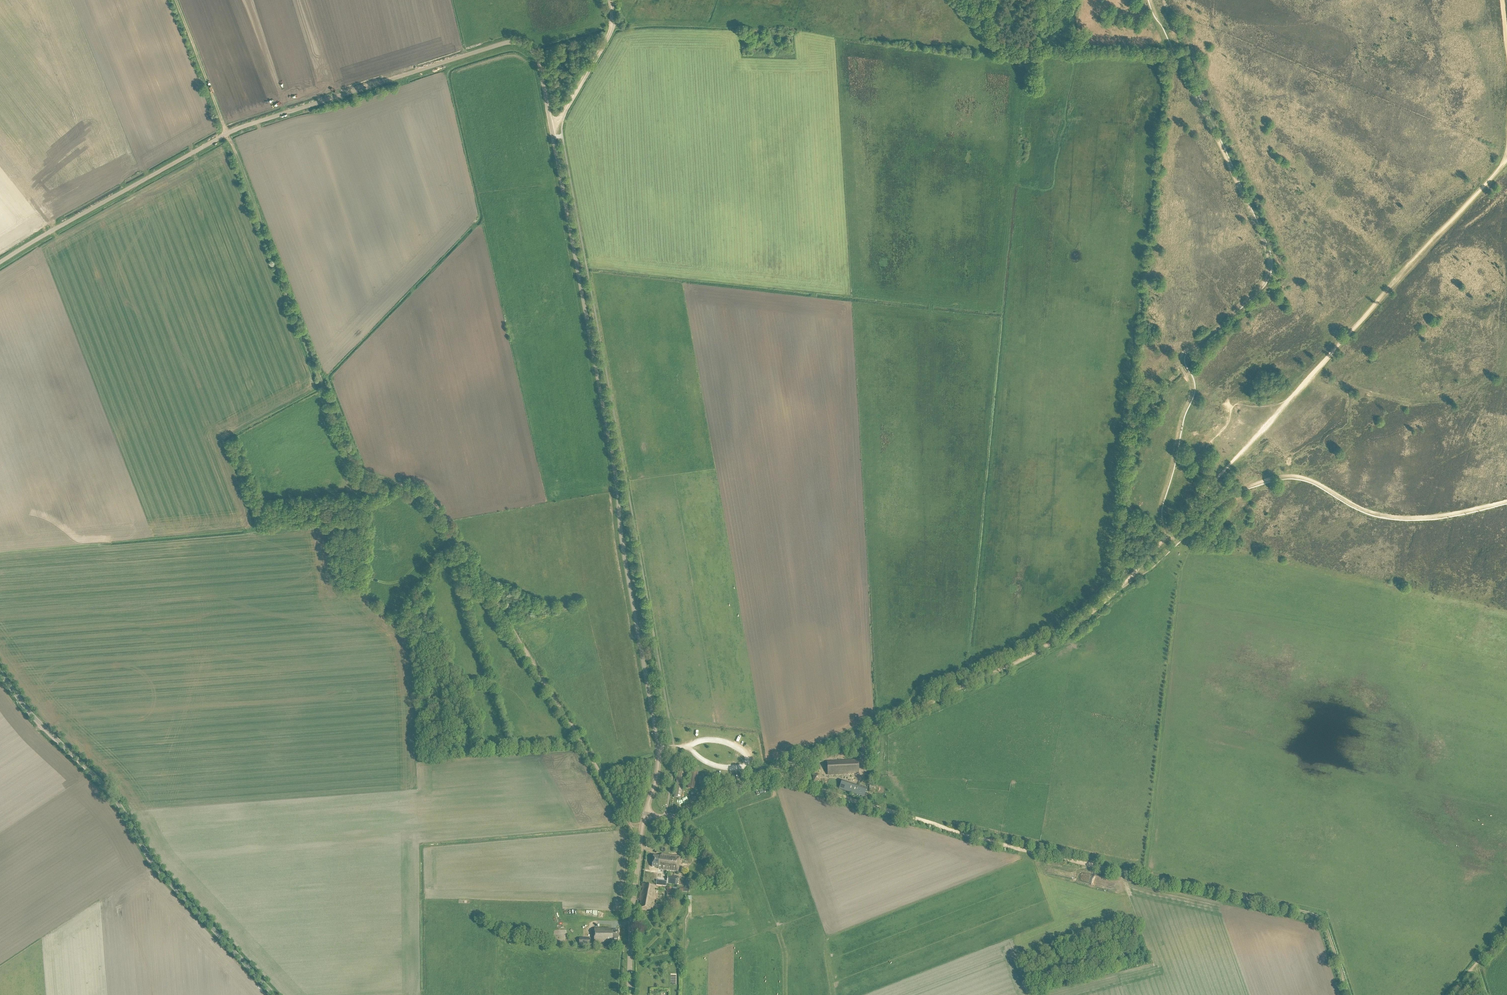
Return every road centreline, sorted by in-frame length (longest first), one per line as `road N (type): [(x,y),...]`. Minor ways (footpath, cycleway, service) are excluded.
road 1 (track): [(176,0),(350,455),(434,502),(641,832)]
road 2 (unclassified): [(646,814),(658,748),(553,137)]
road 3 (unclassified): [(0,262),(226,133),(505,42),(536,54),(553,137)]
road 4 (track): [(1348,994),(1314,915),(991,843),(776,771)]
road 5 (track): [(1150,0),(1269,255),(1260,286),(1182,354),(1192,386),(1159,515),(1178,541)]
road 6 (tertiary): [(274,994),(159,871),(109,791),(0,673)]
road 7 (track): [(1178,541),(1226,496),(1286,475),(1386,516),(1438,516),(1506,501)]
road 8 (track): [(1506,151),(1506,162),(1291,398)]
road 9 (track): [(869,731),(1059,638),(1131,576)]
road 10 (track): [(833,994),(828,937),(1028,860),(1029,851)]
road 11 (unclassified): [(646,814),(678,816),(869,731)]
road 12 (track): [(1131,576),(1291,398)]
road 13 (unclassified): [(629,994),(646,814)]
road 14 (track): [(551,123),(607,36),(609,0)]

